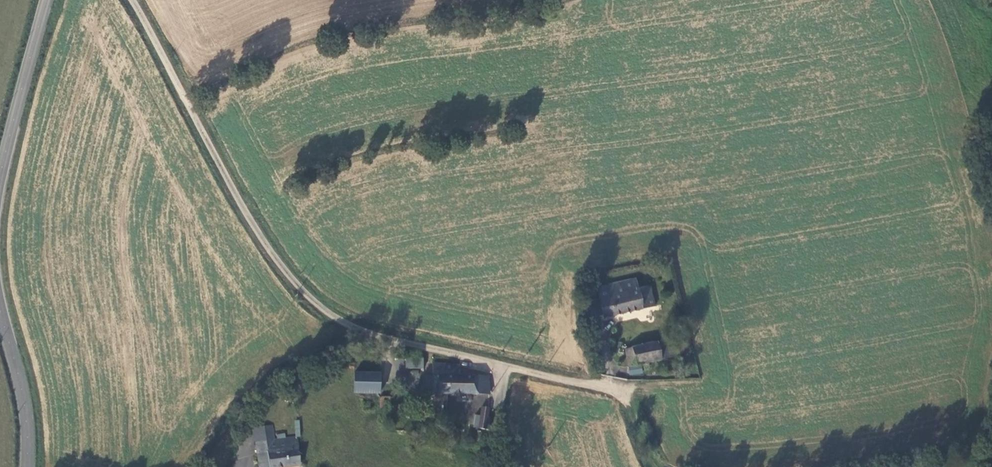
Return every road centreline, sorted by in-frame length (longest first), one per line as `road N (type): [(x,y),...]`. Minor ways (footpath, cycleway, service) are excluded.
road 1 (unclassified): [(127,0),(248,221),(289,279),(333,317),(375,336),(609,386)]
road 2 (tertiary): [(0,177),(46,0)]
road 3 (tertiary): [(28,466),(26,405),(0,306)]

